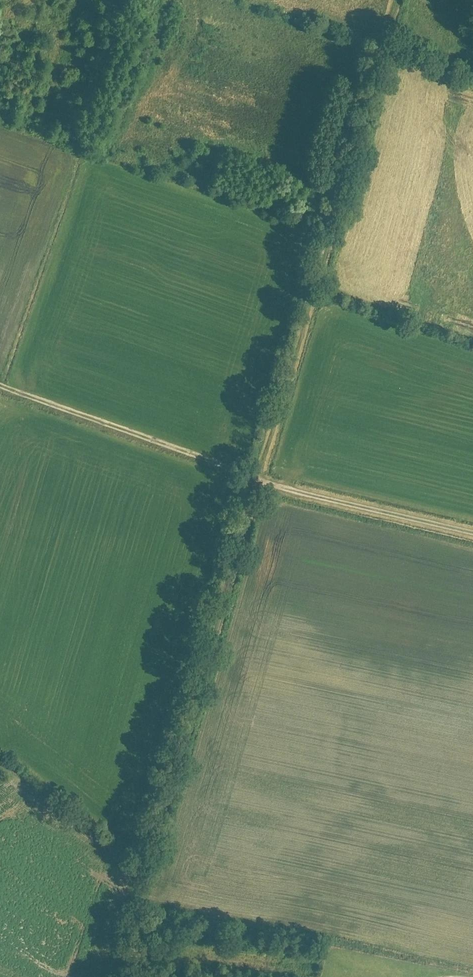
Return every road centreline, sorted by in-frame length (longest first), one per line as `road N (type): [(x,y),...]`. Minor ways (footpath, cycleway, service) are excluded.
road 1 (track): [(141,879),(400,0)]
road 2 (track): [(0,386),(258,482),(472,534)]

